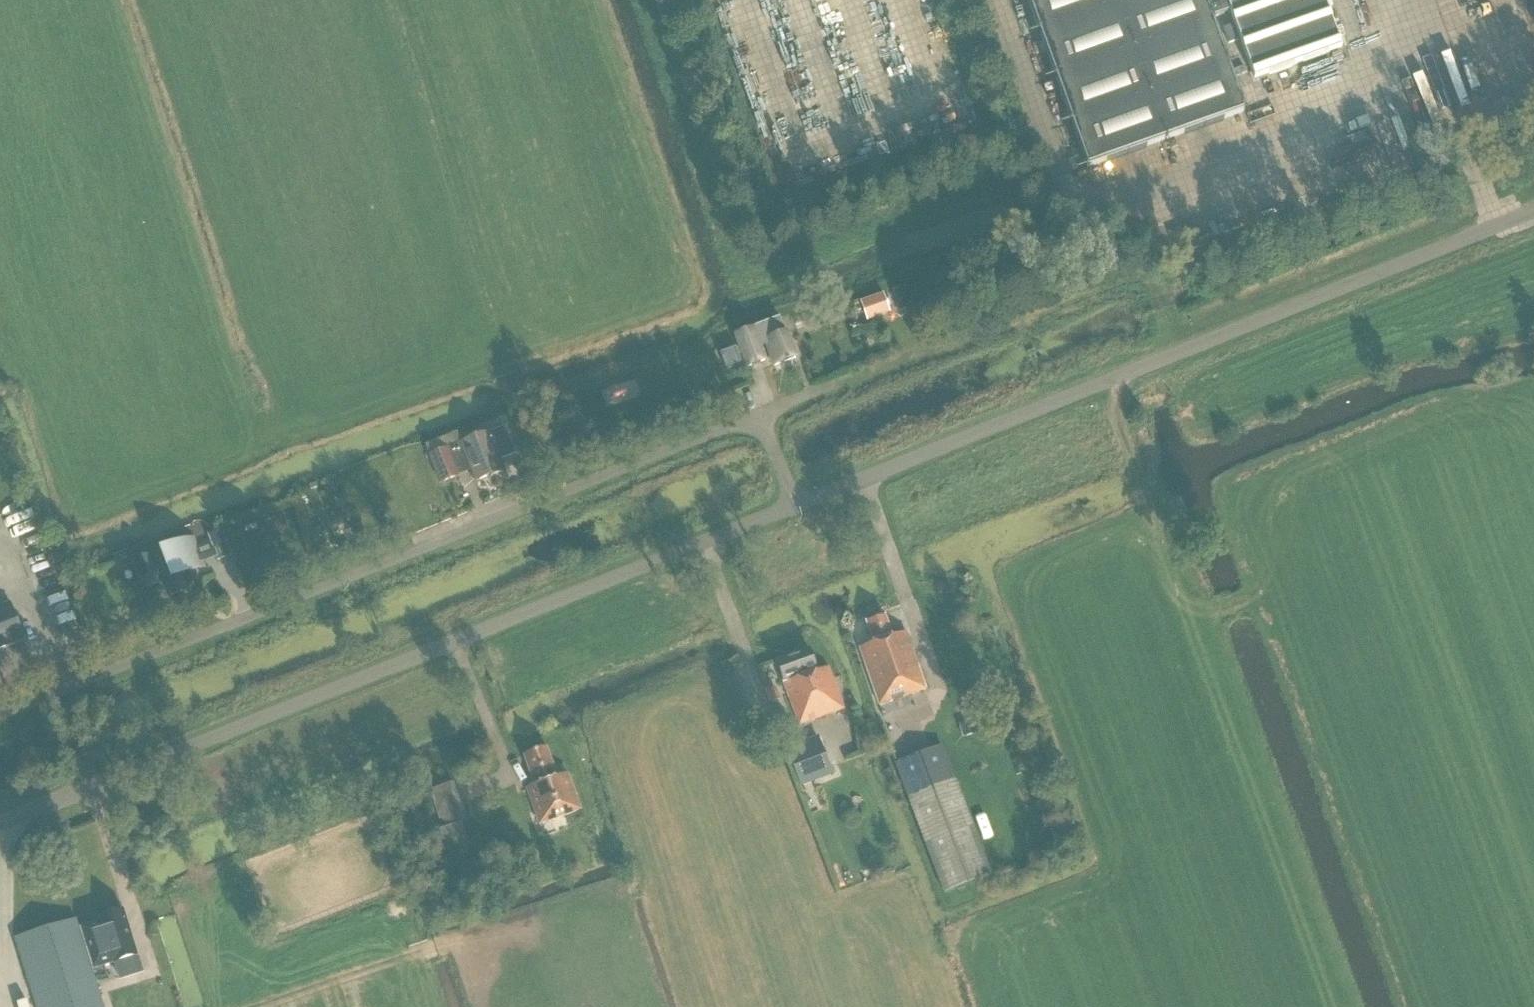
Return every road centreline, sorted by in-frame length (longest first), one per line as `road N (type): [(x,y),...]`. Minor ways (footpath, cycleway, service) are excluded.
road 1 (unclassified): [(0,822),(795,505)]
road 2 (residential): [(0,714),(761,414)]
road 3 (unclassified): [(795,505),(1533,210)]

